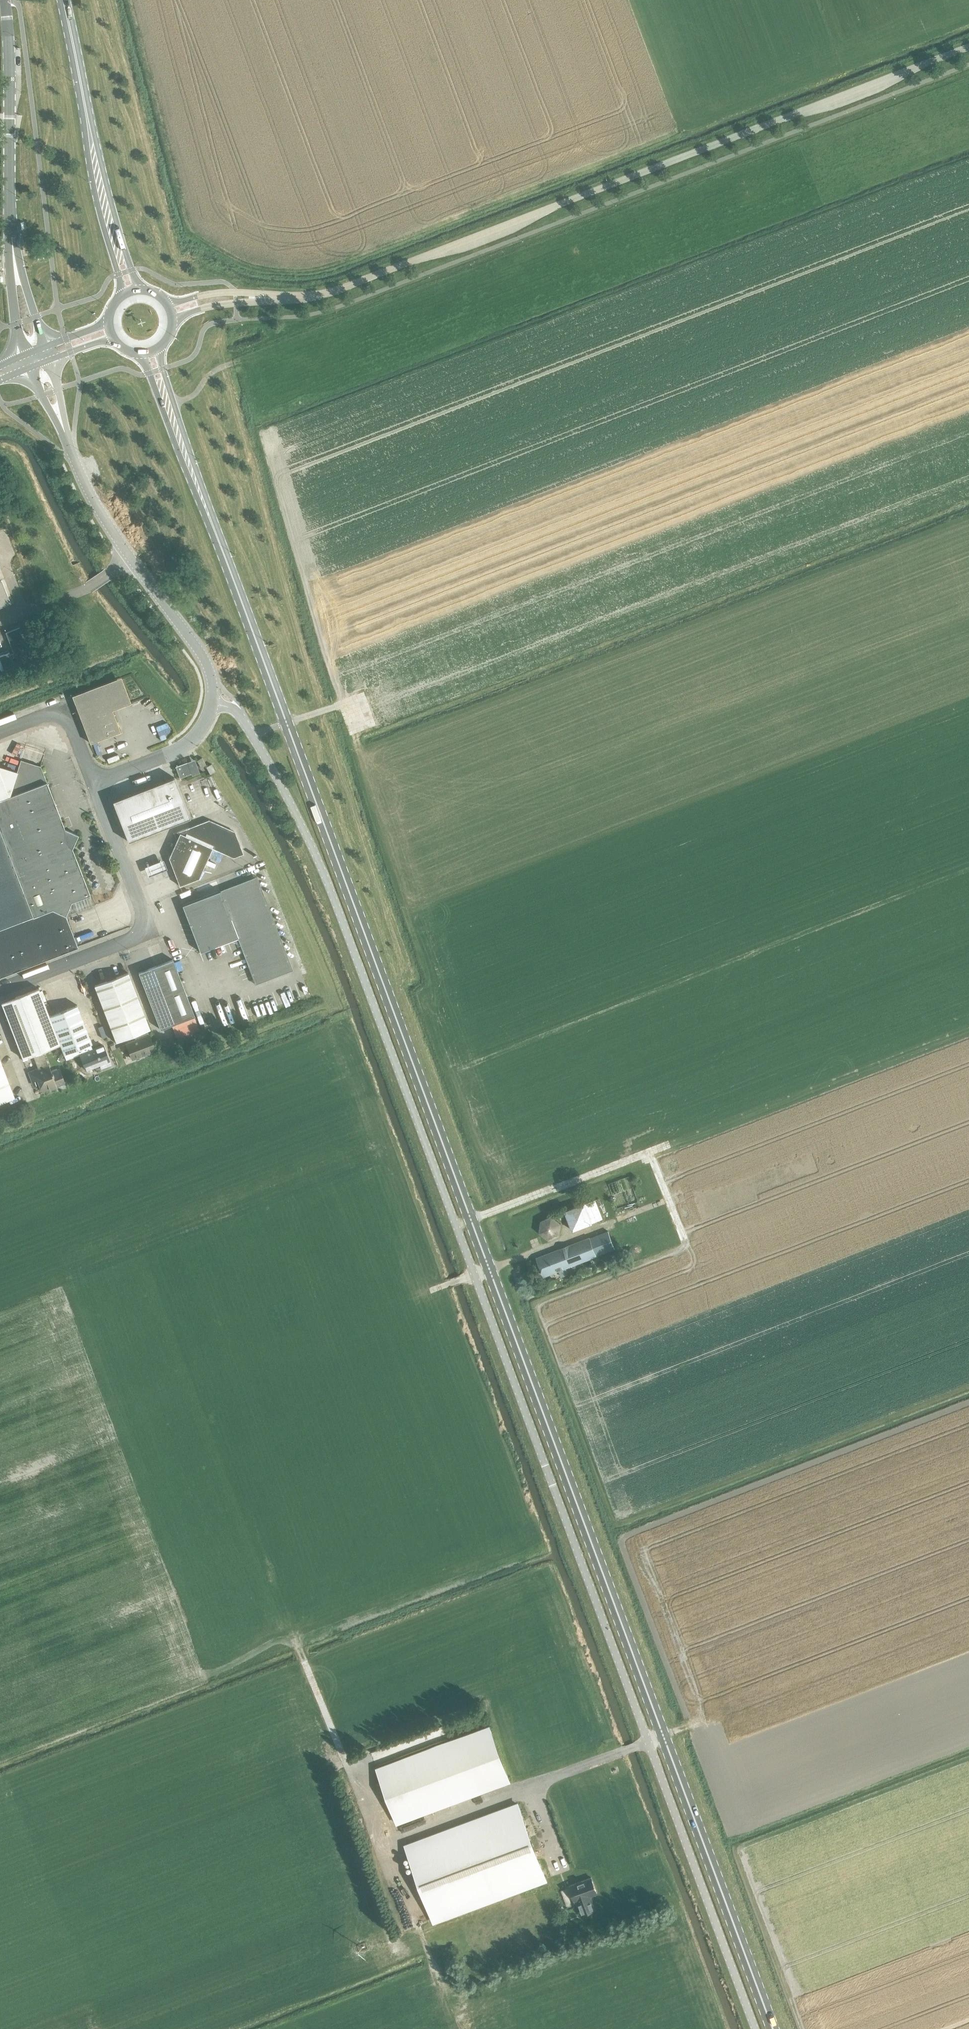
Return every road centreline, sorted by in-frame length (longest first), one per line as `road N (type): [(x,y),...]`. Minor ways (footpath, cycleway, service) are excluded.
road 1 (primary): [(775,2028),(168,406)]
road 2 (unclassified): [(756,2028),(331,890),(239,714),(213,704)]
road 3 (residential): [(274,298),(338,290),(968,47)]
road 4 (track): [(348,1762),(188,1350)]
road 5 (unclassified): [(213,704),(208,663),(131,565),(94,504),(60,420)]
road 6 (track): [(664,1146),(968,1027)]
road 7 (unclassified): [(93,783),(148,930),(0,989)]
road 8 (track): [(288,723),(349,702),(410,906)]
road 9 (tertiary): [(5,0),(14,262)]
road 10 (primary): [(115,243),(62,0)]
road 11 (unclassified): [(93,783),(177,750),(213,704)]
road 12 (unclassified): [(0,732),(63,708),(93,783)]

